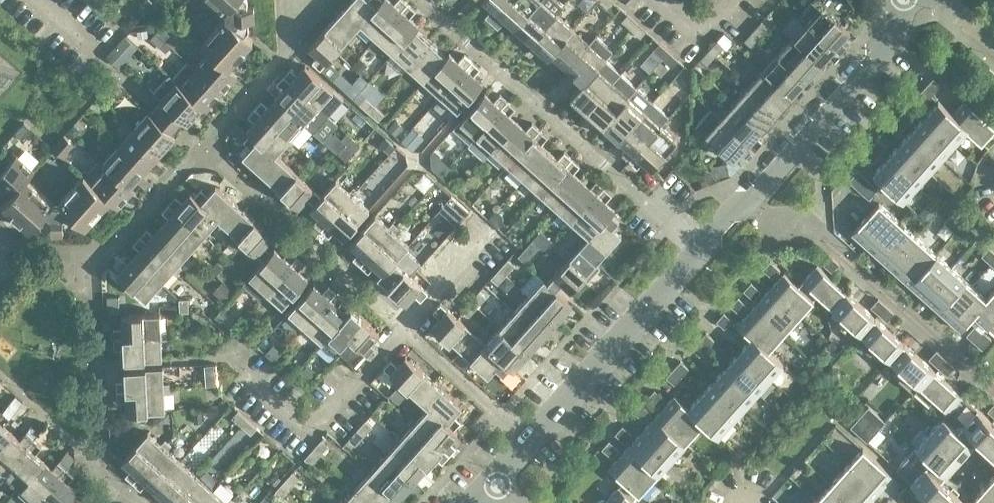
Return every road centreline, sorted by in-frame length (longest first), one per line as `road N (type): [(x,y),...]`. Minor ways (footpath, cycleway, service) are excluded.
road 1 (residential): [(202,149),(102,262),(110,490)]
road 2 (residential): [(703,245),(417,0)]
road 3 (residential): [(745,202),(761,213),(802,216),(993,394)]
road 4 (residential): [(202,149),(407,330)]
road 5 (residential): [(527,437),(703,245)]
road 6 (residential): [(745,202),(894,35),(903,2)]
road 7 (residential): [(247,379),(310,434),(407,330)]
road 8 (residential): [(317,0),(286,56),(202,149)]
road 9 (residential): [(407,330),(527,437)]
road 10 (residential): [(407,330),(491,236)]

